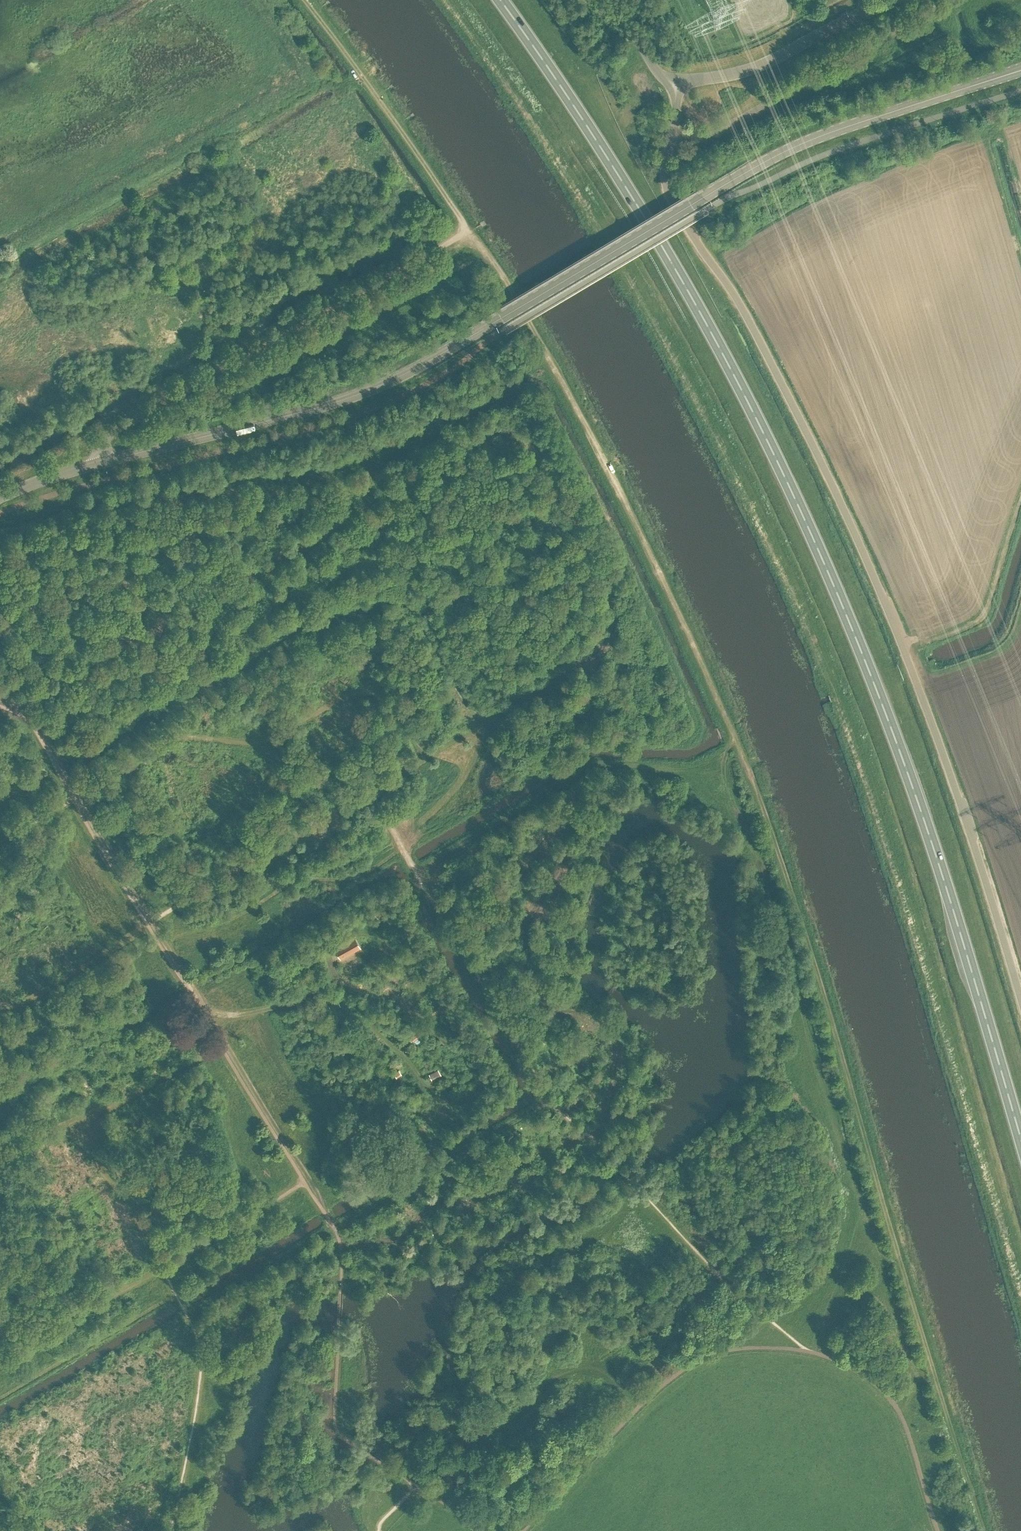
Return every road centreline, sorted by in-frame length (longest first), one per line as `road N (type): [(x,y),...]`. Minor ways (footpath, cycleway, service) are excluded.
road 1 (trunk): [(1020,1137),(907,768),(817,544),(661,243),(501,0)]
road 2 (secondary): [(0,498),(104,462),(336,403),(414,371),(763,158),(1020,70)]
road 3 (unclassified): [(1020,997),(927,698),(827,464),(746,313),(665,196),(675,79)]
road 4 (track): [(304,0),(371,86),(466,236)]
road 5 (track): [(0,1158),(97,1115),(93,1153),(128,1197),(162,1268)]
road 6 (residential): [(675,79),(757,65),(879,0)]
road 7 (track): [(219,1043),(97,1115)]

